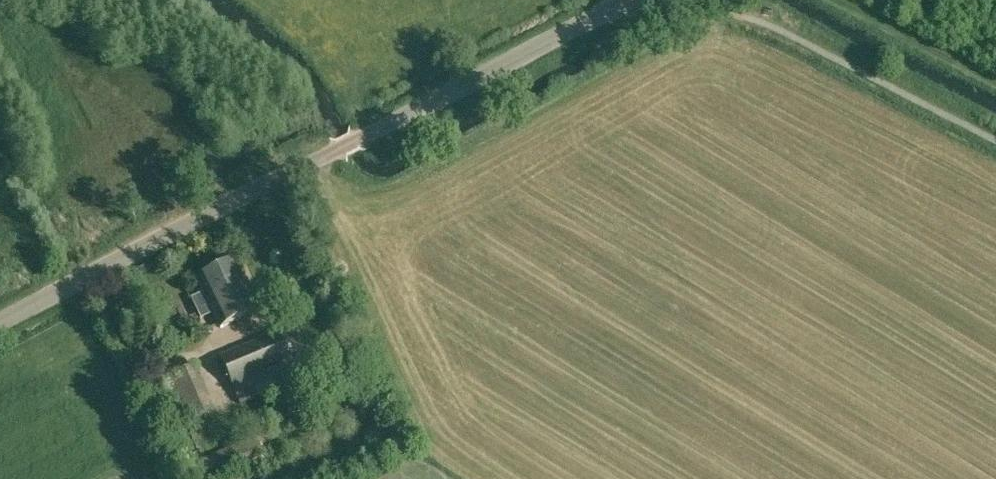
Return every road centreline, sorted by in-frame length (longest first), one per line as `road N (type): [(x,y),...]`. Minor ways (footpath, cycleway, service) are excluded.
road 1 (unclassified): [(0,323),(626,0)]
road 2 (track): [(995,84),(836,0)]

